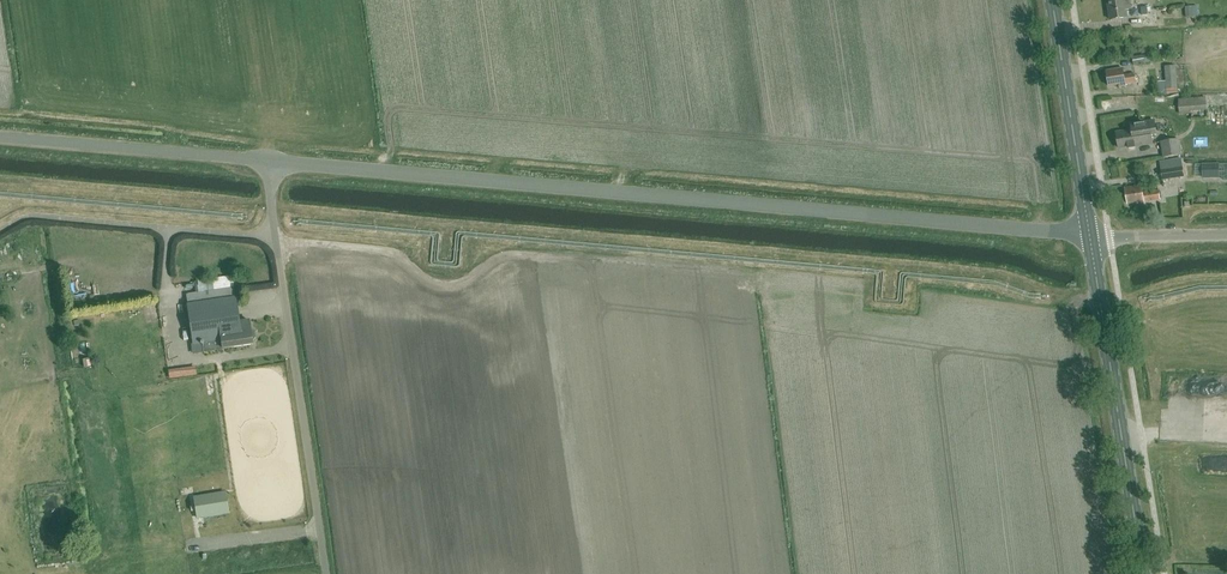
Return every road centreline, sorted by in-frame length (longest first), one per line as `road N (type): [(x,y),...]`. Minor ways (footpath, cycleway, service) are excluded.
road 1 (tertiary): [(1090,236),(0,138)]
road 2 (secondary): [(1143,573),(1090,236)]
road 3 (track): [(543,257),(501,257),(446,286),(387,251),(276,241)]
road 4 (secondary): [(1090,236),(1052,0)]
road 5 (unclassified): [(1226,234),(1090,236)]

